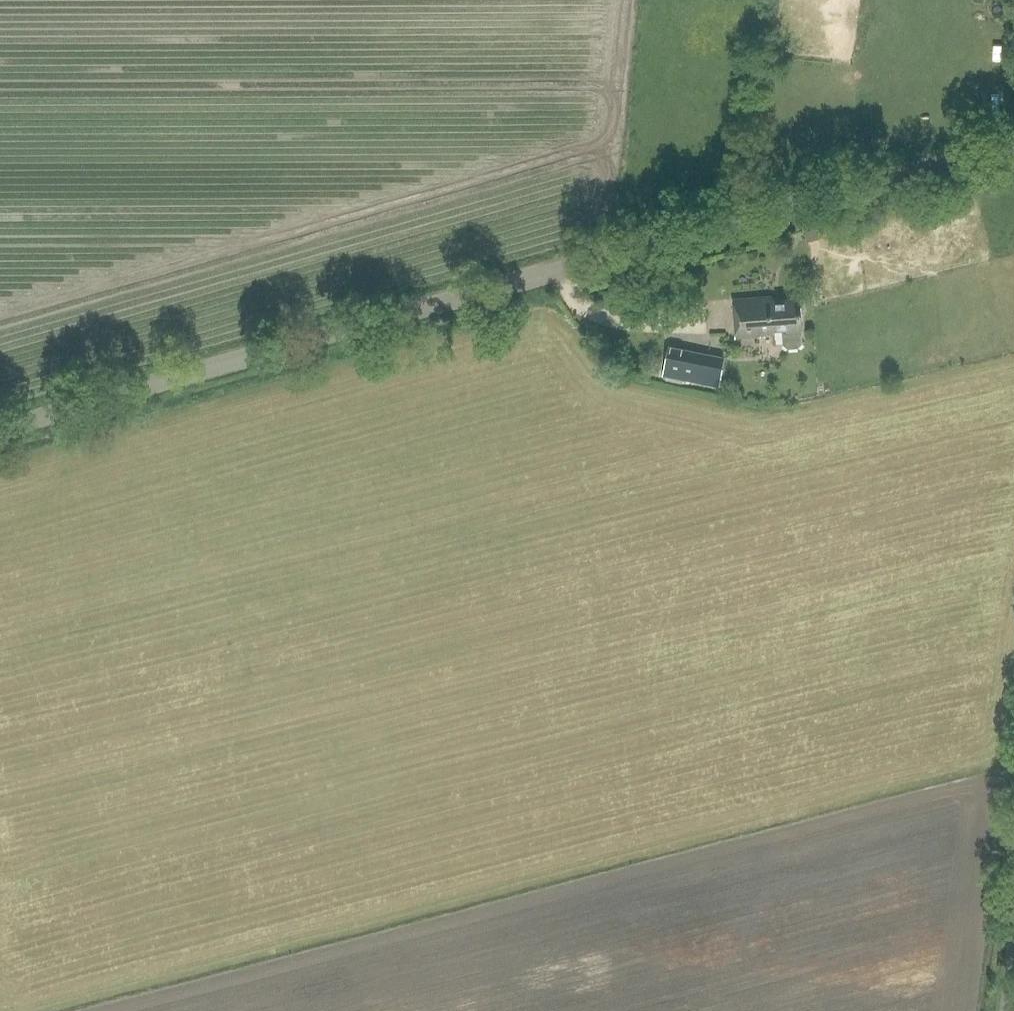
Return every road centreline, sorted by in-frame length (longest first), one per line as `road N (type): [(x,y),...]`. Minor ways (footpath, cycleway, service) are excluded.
road 1 (tertiary): [(0,435),(1013,153)]

